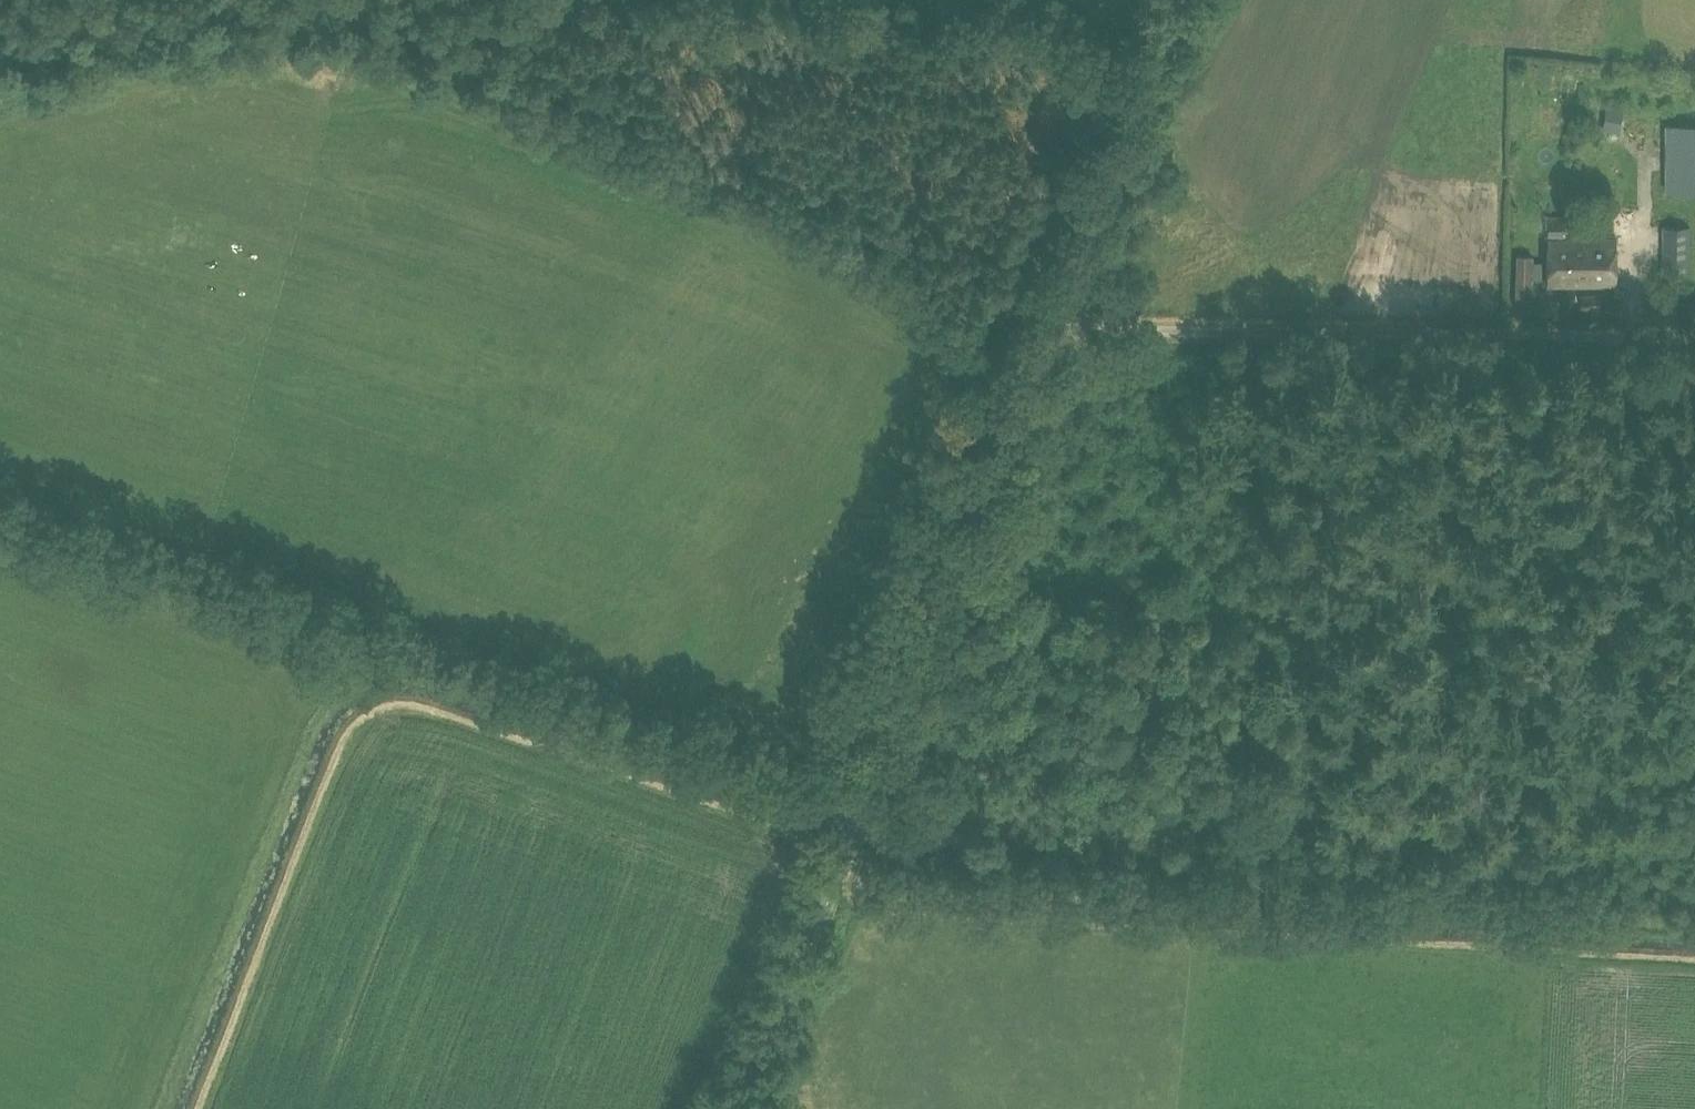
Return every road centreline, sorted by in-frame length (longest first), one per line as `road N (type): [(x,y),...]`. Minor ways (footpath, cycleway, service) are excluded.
road 1 (tertiary): [(742,1108),(1182,0)]
road 2 (track): [(1048,335),(1694,343)]

